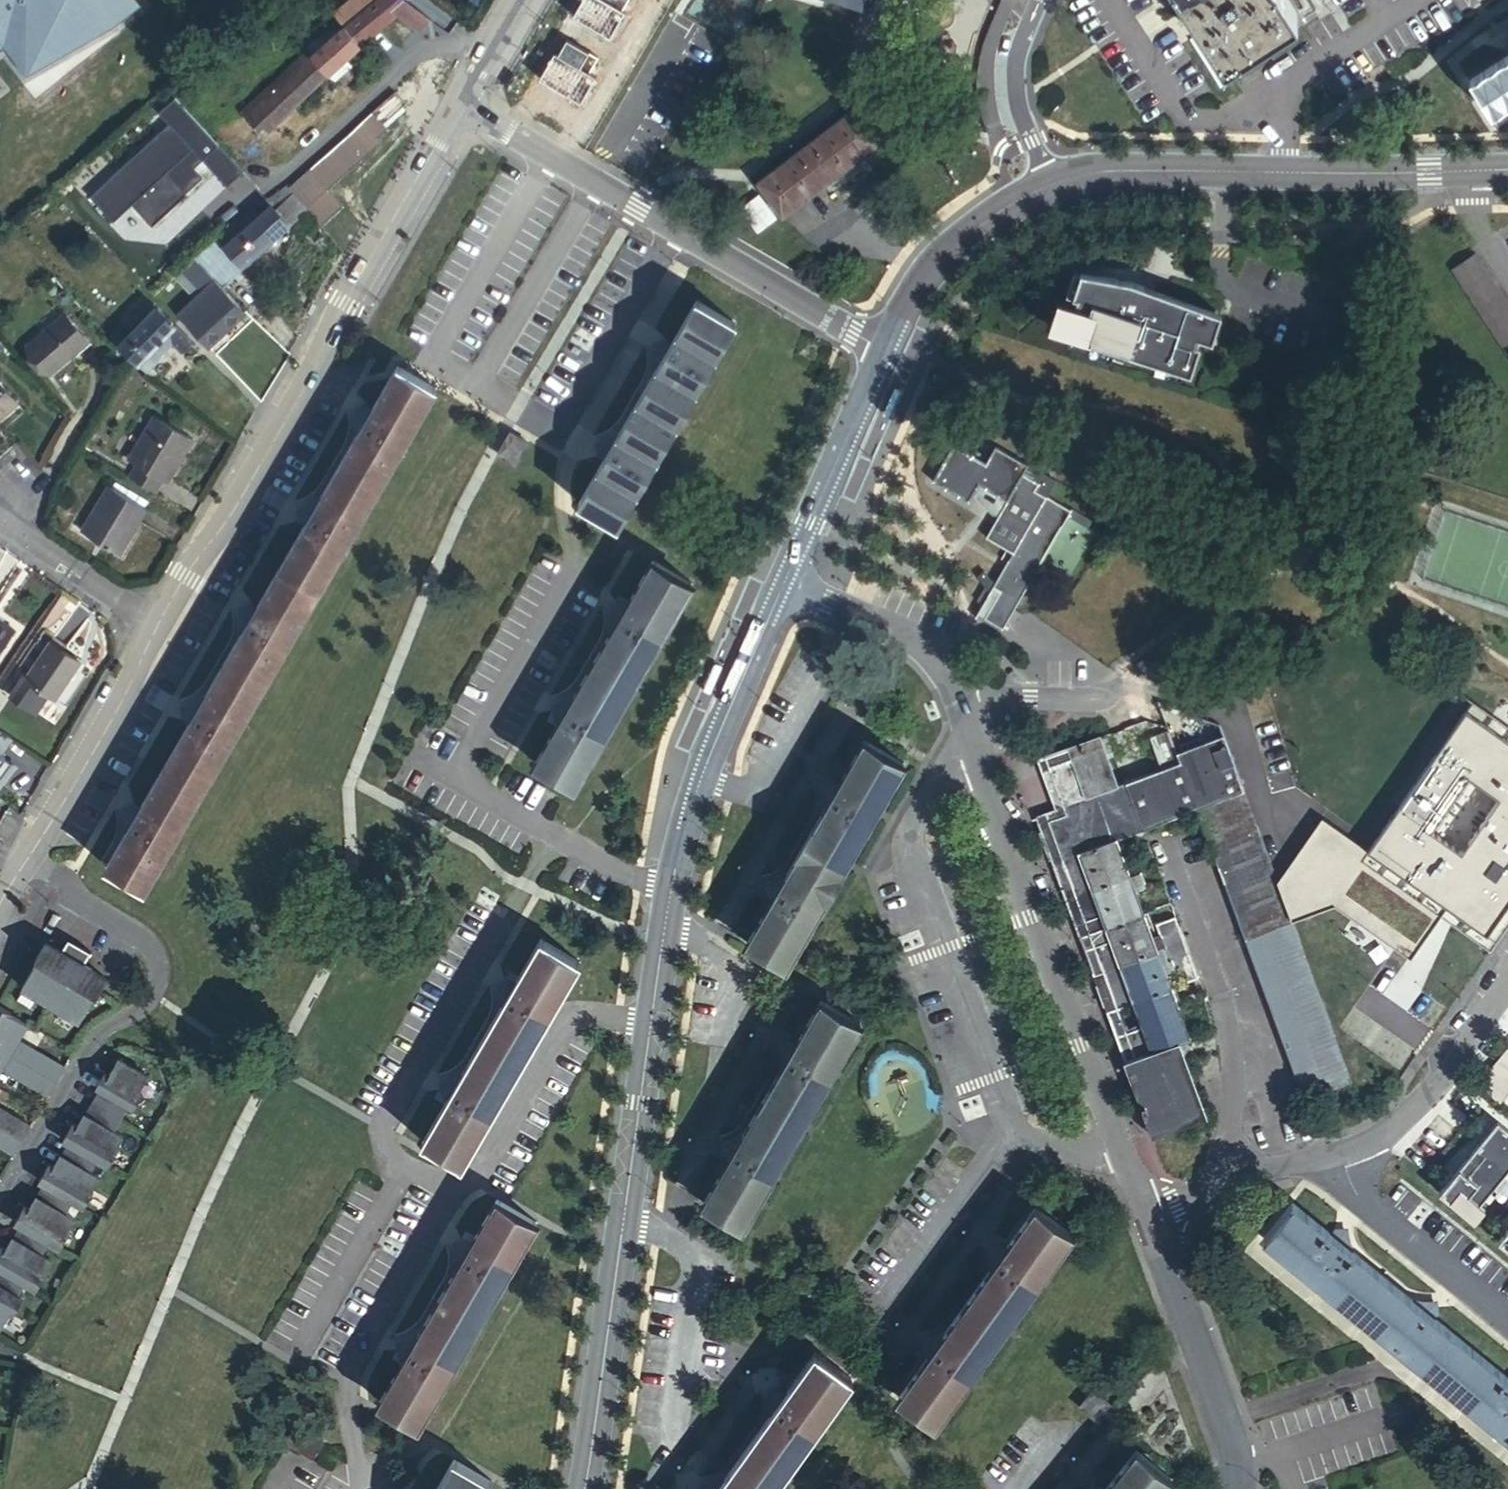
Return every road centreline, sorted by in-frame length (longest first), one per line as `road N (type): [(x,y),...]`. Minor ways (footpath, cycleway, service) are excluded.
road 1 (tertiary): [(785,581),(695,792),(671,888),(585,1488)]
road 2 (unclassified): [(156,632),(308,388),(345,304),(460,103)]
road 3 (residential): [(1148,1214),(959,700)]
road 4 (residential): [(460,103),(886,351)]
road 5 (residential): [(25,864),(141,937),(156,968),(150,1002),(92,1034),(0,1200)]
road 6 (tertiary): [(1507,170),(1110,171),(1052,184)]
road 7 (residential): [(1507,980),(1402,1114),(1355,1145),(1225,1178),(1148,1214)]
road 8 (residential): [(1236,1488),(1209,1372),(1148,1214)]
road 9 (unclassified): [(25,864),(156,632)]
road 10 (tertiary): [(886,351),(785,581)]
road 11 (tertiary): [(1052,184),(944,255),(924,277),(886,351)]
road 12 (residential): [(156,632),(13,529),(8,483)]
road 13 (residential): [(959,700),(950,676),(918,643),(785,581)]
road 14 (residential): [(959,700),(1117,698),(1160,678)]
road 15 (residential): [(1039,0),(1015,81),(1052,184)]

